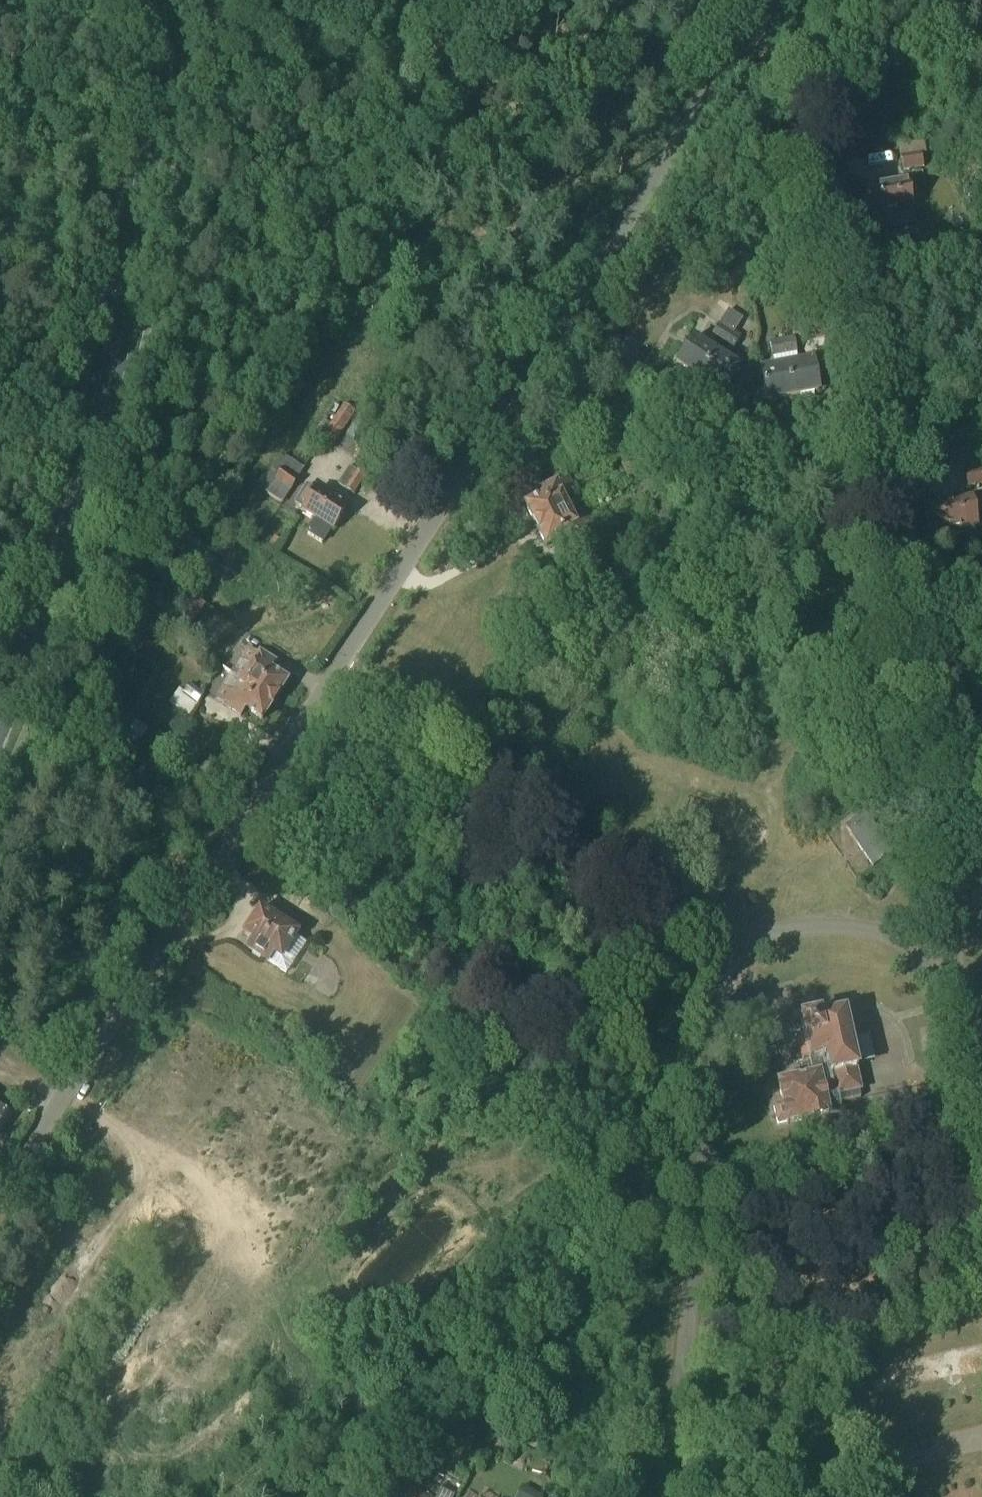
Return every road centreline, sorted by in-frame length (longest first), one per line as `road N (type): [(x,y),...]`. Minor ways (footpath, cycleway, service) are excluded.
road 1 (primary): [(0,724),(61,559),(113,378),(163,0)]
road 2 (unclassified): [(0,1191),(334,676)]
road 3 (residential): [(654,1496),(677,1416),(727,968)]
road 4 (residential): [(946,897),(857,421)]
road 5 (residential): [(714,923),(334,676)]
road 6 (unclassified): [(334,676),(558,329)]
road 7 (residential): [(857,421),(794,123),(749,36)]
road 8 (unclassified): [(558,329),(749,36)]
road 9 (residential): [(857,421),(784,432),(719,425),(558,329)]
road 10 (residential): [(756,932),(847,929),(897,941)]

